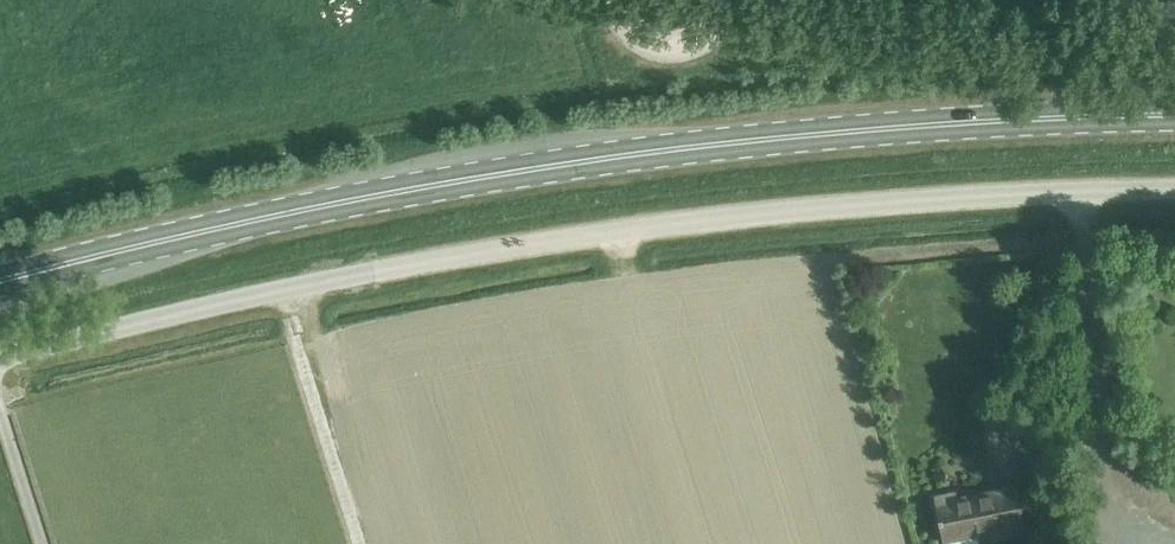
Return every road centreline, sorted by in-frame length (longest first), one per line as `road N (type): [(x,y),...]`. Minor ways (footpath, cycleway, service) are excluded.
road 1 (unclassified): [(0,362),(295,289),(569,237),(852,207),(1174,197)]
road 2 (primary): [(1174,114),(961,121),(504,172),(0,280)]
road 3 (unclassified): [(612,0),(633,35),(656,45),(703,36),(723,0)]

